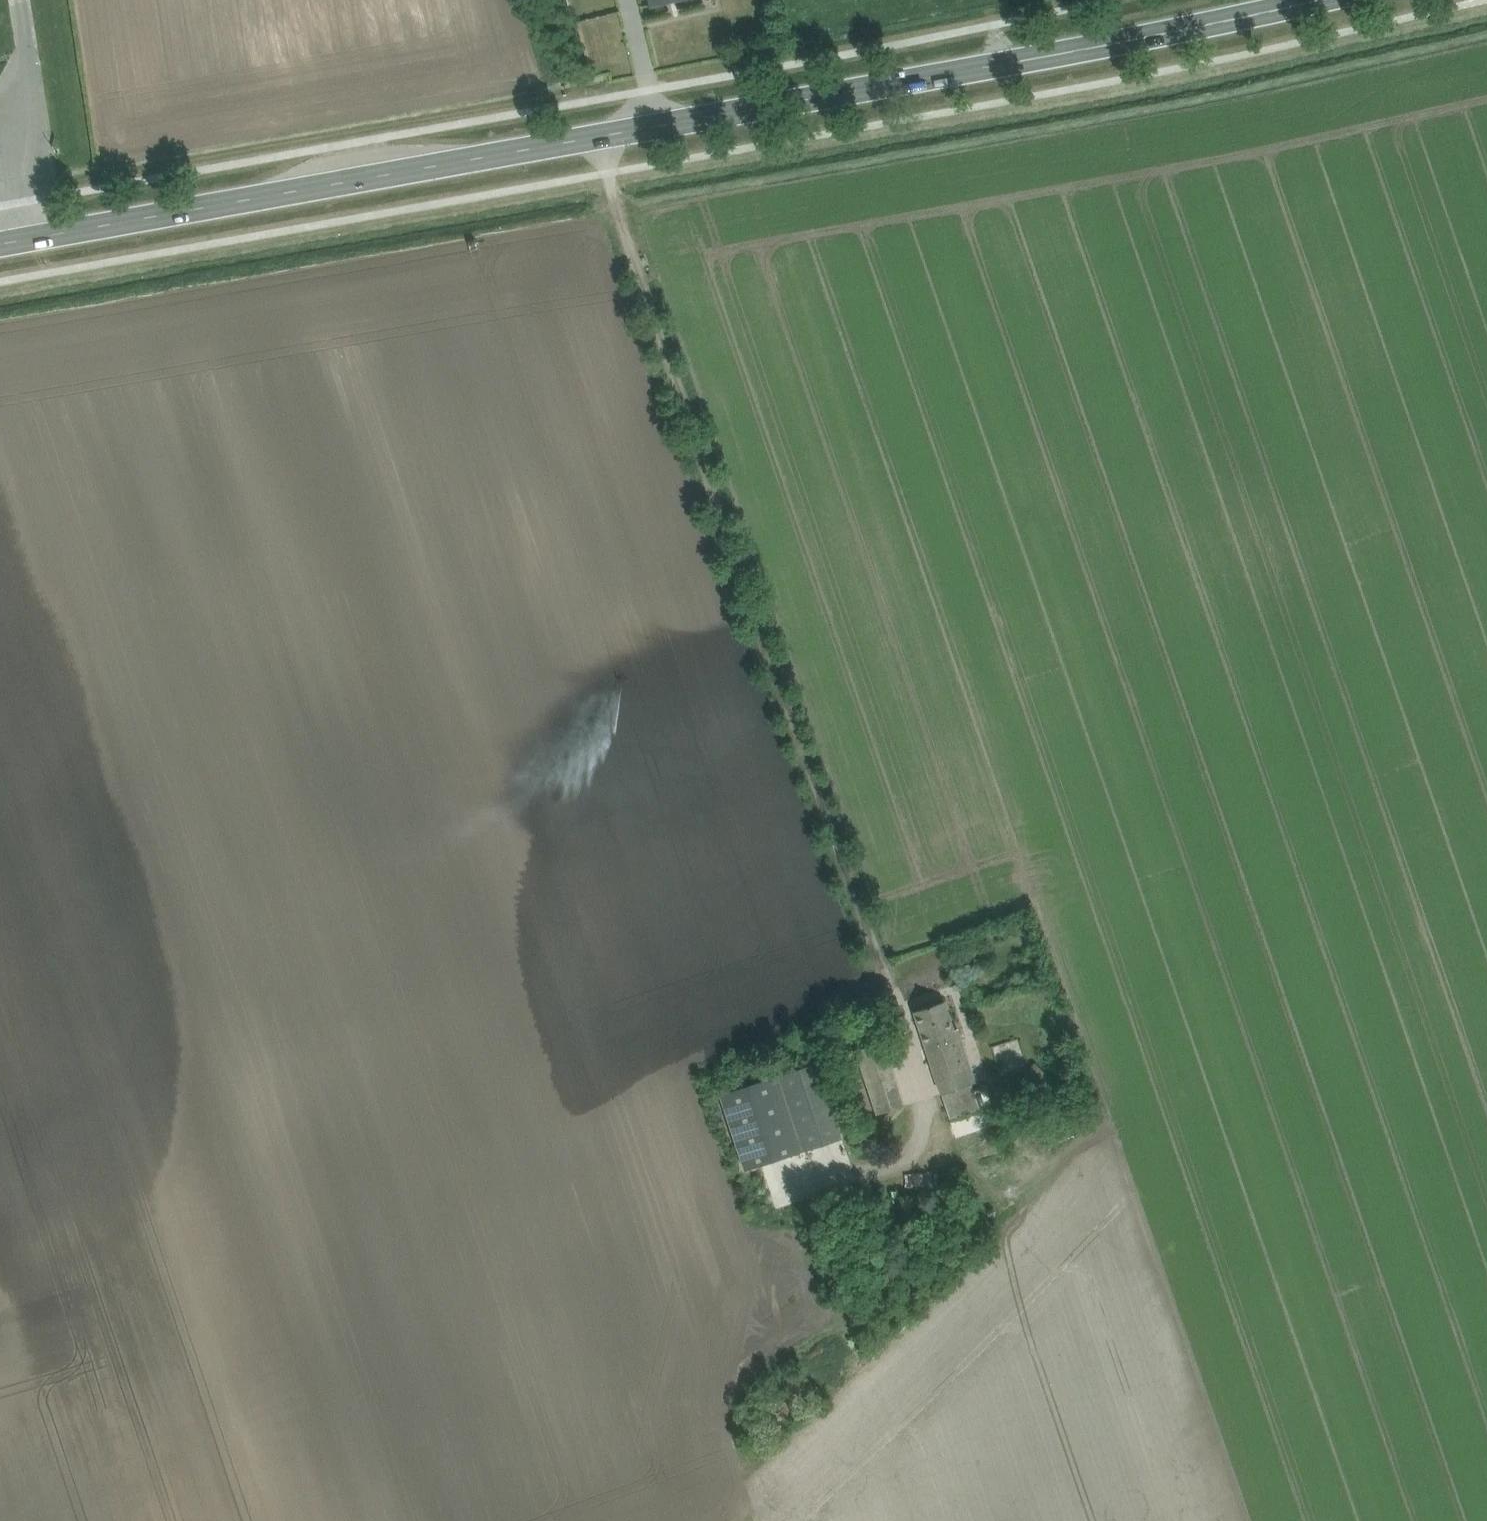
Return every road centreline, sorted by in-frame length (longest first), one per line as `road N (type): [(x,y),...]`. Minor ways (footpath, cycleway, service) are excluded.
road 1 (primary): [(0,242),(1314,0)]

